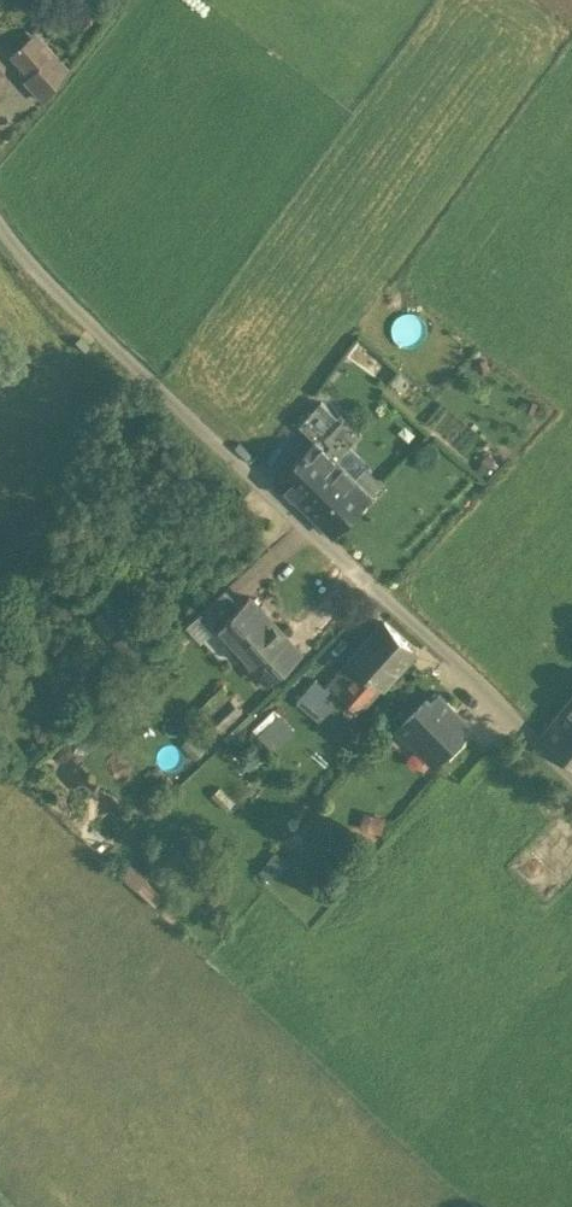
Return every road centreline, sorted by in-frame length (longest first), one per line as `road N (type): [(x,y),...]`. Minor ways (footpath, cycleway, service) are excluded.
road 1 (unclassified): [(0,212),(72,306),(571,765)]

